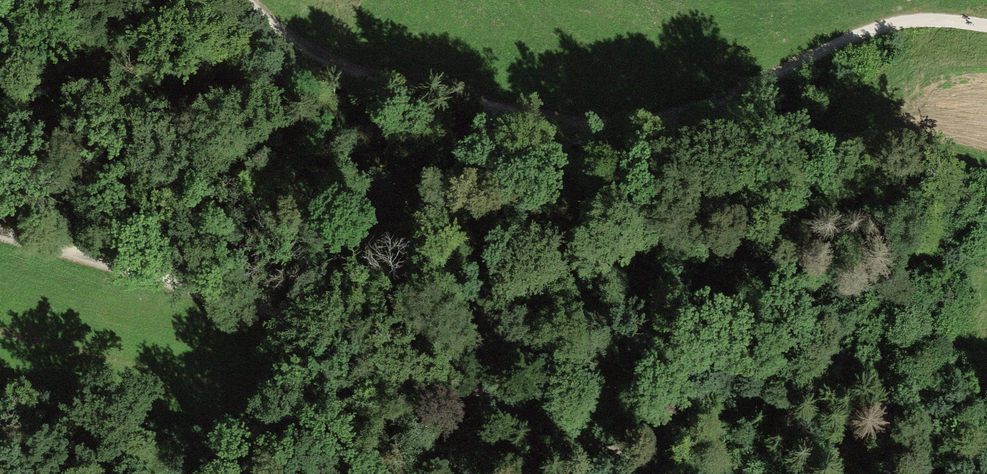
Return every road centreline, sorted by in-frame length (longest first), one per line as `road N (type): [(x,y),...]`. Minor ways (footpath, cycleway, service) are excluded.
road 1 (track): [(986,25),(948,19),(843,42),(684,112),(613,132),(397,92),(279,39),(244,0)]
road 2 (track): [(677,473),(588,438),(418,350),(0,236)]

